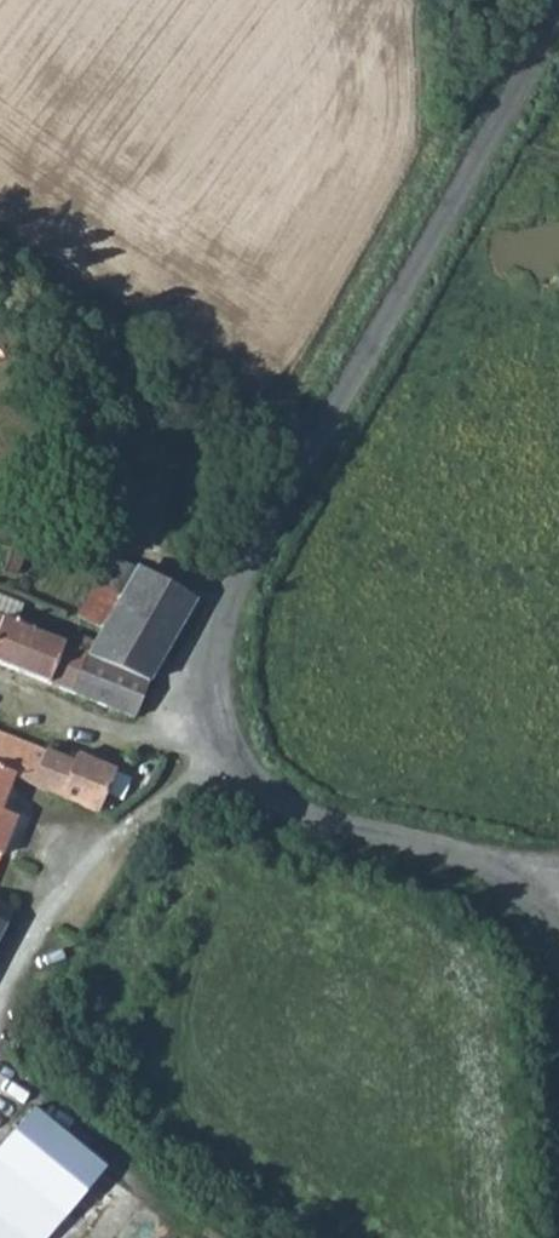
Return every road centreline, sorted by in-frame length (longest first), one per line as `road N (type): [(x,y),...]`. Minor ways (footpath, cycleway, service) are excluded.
road 1 (unclassified): [(558,923),(538,883),(266,800),(226,756),(216,722),(221,614),(558,19)]

